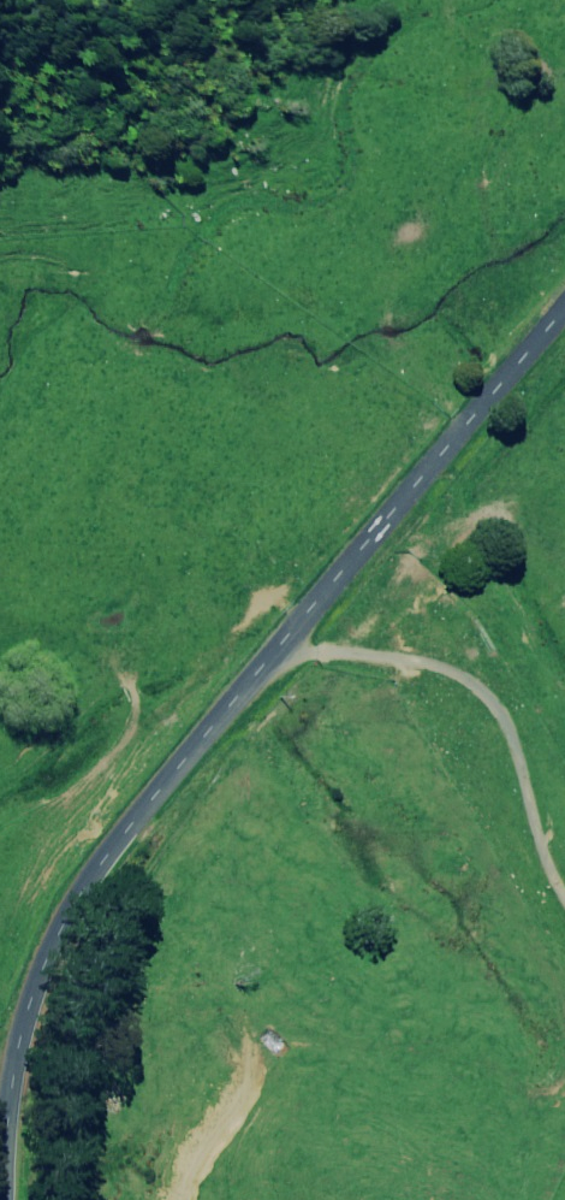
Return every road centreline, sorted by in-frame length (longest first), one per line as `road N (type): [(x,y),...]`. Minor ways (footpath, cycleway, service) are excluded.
road 1 (unclassified): [(23,1199),(29,1041),(96,870),(564,315)]
road 2 (track): [(0,380),(47,430),(184,766)]

